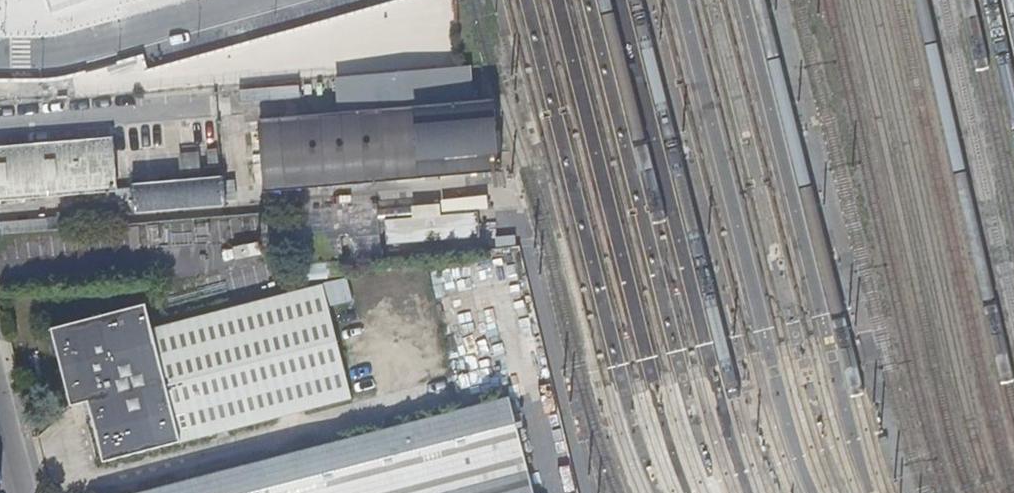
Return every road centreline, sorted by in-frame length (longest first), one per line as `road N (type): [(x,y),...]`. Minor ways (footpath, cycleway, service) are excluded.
road 1 (residential): [(0,56),(78,51),(257,0)]

